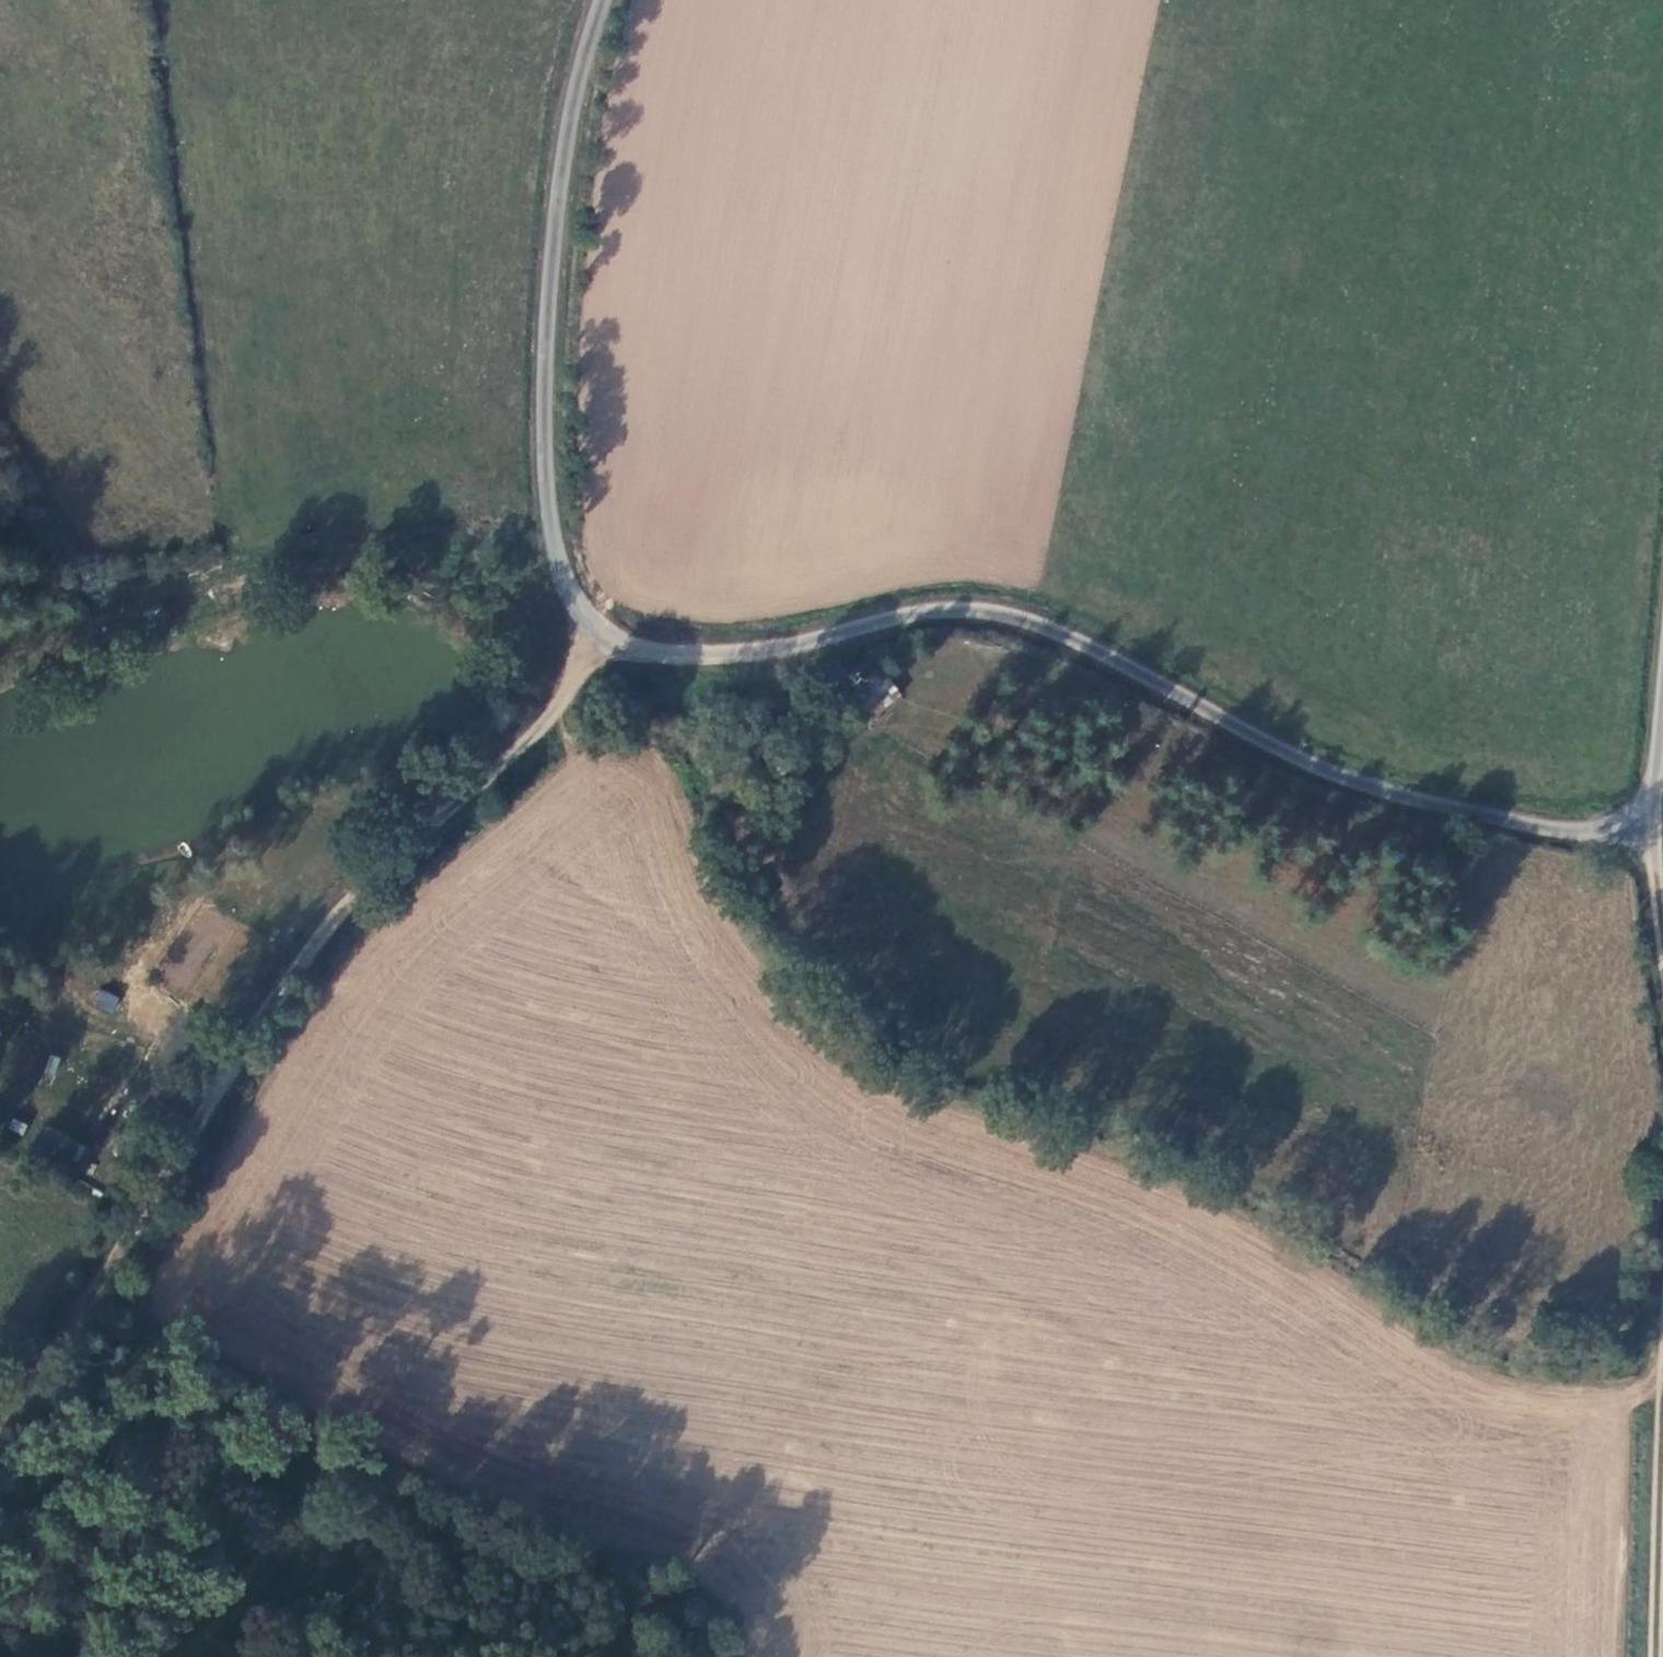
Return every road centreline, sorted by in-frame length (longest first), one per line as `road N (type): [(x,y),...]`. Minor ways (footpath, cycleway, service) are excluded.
road 1 (unclassified): [(1662,668),(1648,819),(1582,832),(1370,789),(1293,757),(1085,644),(983,612),(903,617),(720,663),(652,662),(607,647),(576,612),(558,565),(546,426),(560,201),(604,0)]
road 2 (track): [(607,647),(300,956),(0,1431)]

